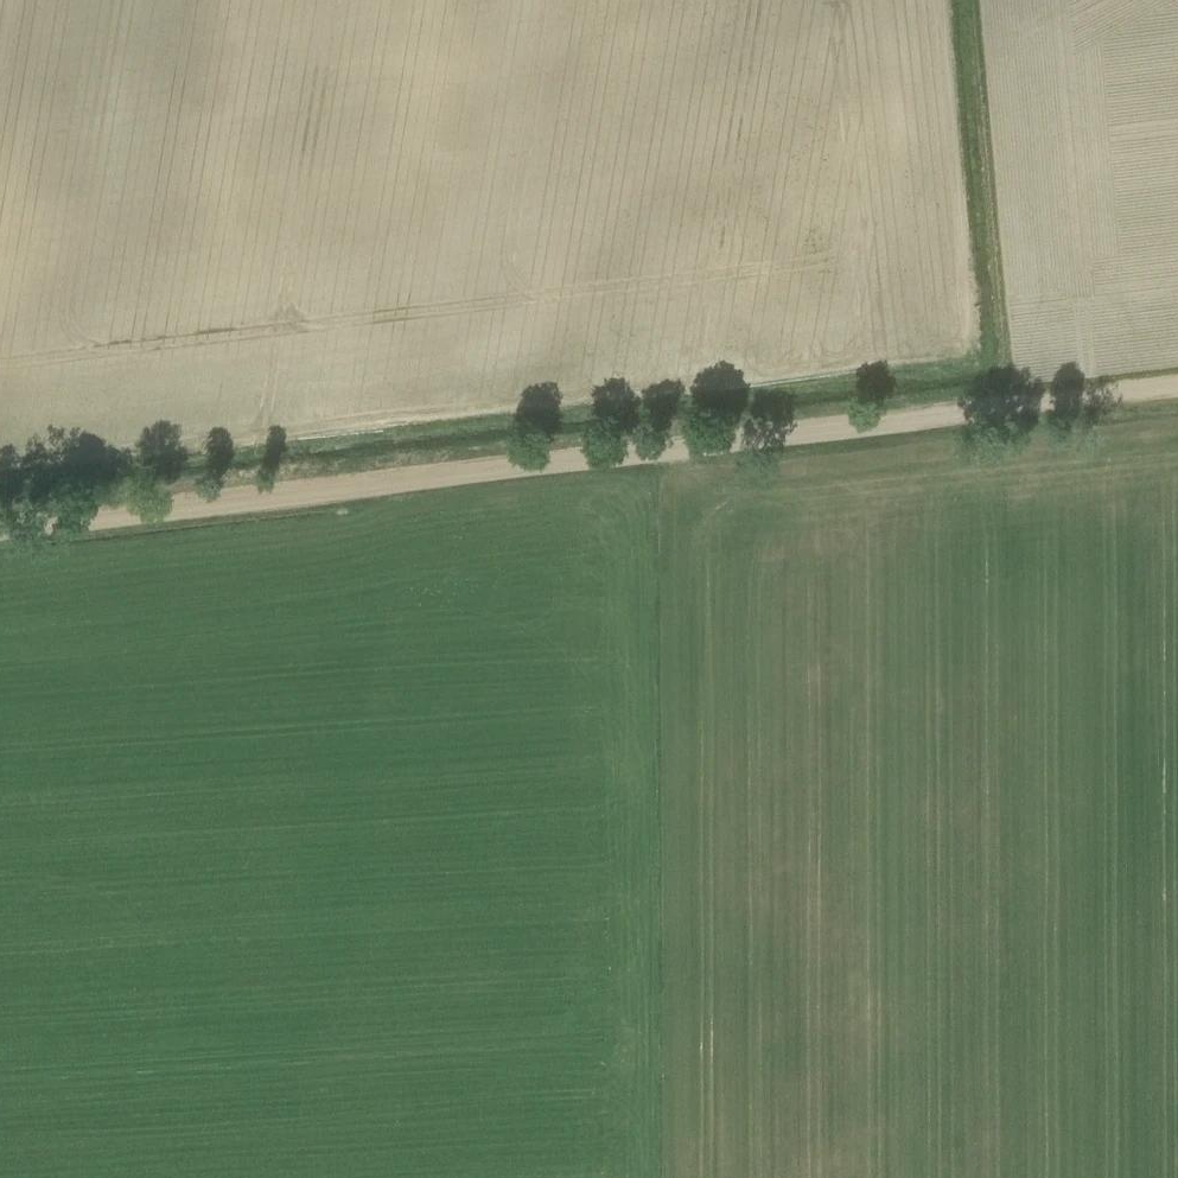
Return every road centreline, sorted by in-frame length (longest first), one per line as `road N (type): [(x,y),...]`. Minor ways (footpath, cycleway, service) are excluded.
road 1 (track): [(0,526),(1177,390)]

